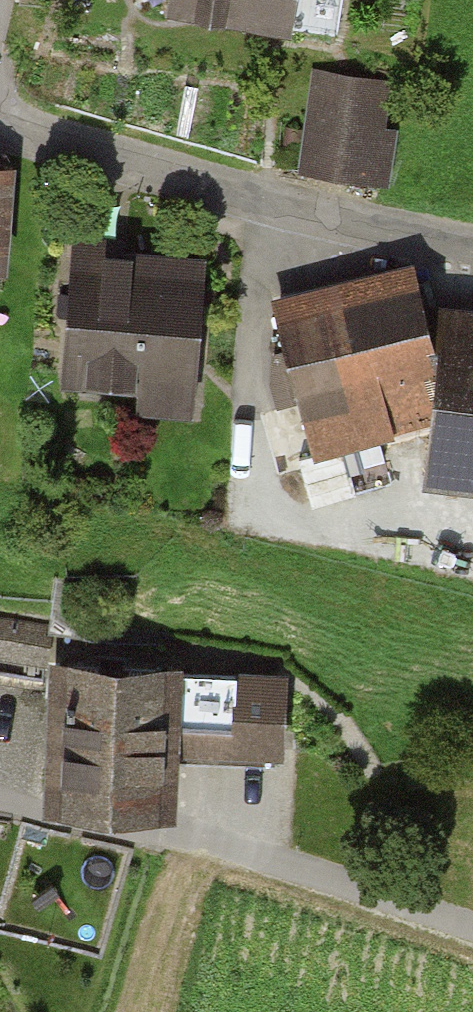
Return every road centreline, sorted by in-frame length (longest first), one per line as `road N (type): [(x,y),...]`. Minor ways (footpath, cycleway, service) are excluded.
road 1 (residential): [(0,121),(472,246)]
road 2 (residential): [(0,800),(272,862)]
road 3 (track): [(272,862),(472,930)]

